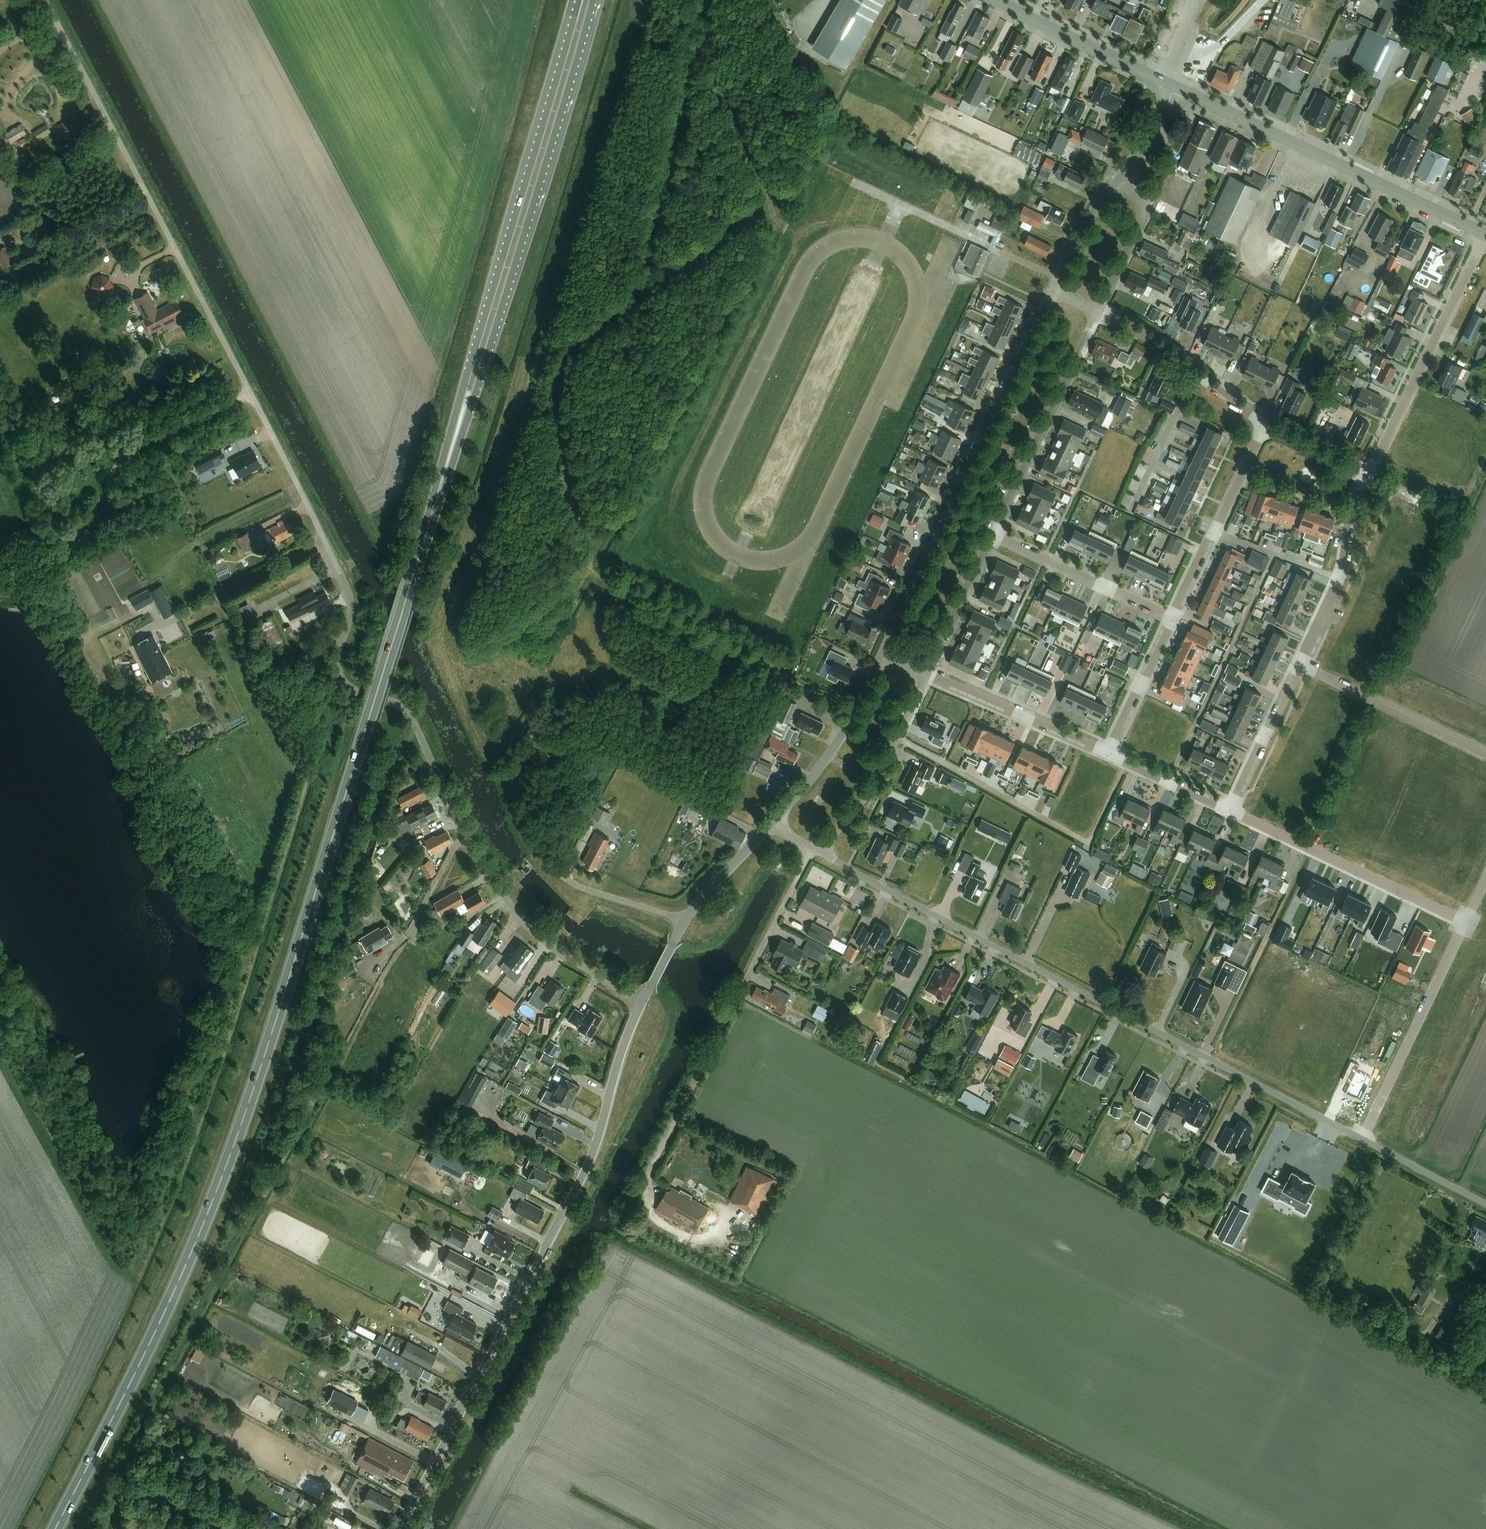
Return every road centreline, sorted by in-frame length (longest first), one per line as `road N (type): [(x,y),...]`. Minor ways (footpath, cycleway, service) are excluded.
road 1 (unclassified): [(640,1004),(566,961),(525,926),(466,838),(408,712),(352,690),(339,677),(352,609),(341,575),(44,0)]
road 2 (trunk): [(57,1528),(205,1222),(288,984),(416,568)]
road 3 (unclassified): [(1361,1140),(813,851)]
road 4 (trunk): [(416,568),(593,0)]
road 5 (trunk): [(579,0),(416,568)]
road 6 (tertiary): [(400,1528),(599,1143),(608,1088),(640,1004)]
road 7 (tertiary): [(882,653),(1053,293)]
road 8 (primary): [(1484,235),(1176,87)]
road 9 (track): [(248,394),(127,453),(88,532),(17,597)]
road 10 (residential): [(683,1110),(813,851)]
road 11 (residential): [(1366,478),(1484,235)]
road 12 (residential): [(1462,923),(1230,812)]
road 13 (residential): [(685,920),(561,877),(536,845),(512,774)]
road 14 (residential): [(994,534),(1097,313)]
road 15 (residential): [(1361,1140),(1462,923)]
road 16 (residential): [(813,851),(880,775),(928,673)]
road 17 (residential): [(1173,619),(1263,428)]
road 18 (tertiary): [(770,824),(832,750),(882,653)]
road 19 (residential): [(1485,752),(1300,664)]
road 20 (primary): [(1176,87),(993,0)]
road 21 (residential): [(1263,428),(1097,313)]
road 22 (residential): [(1300,664),(1340,579),(1346,523),(1366,478)]
road 23 (residential): [(1109,755),(928,673)]
road 24 (residential): [(994,534),(1173,619)]
road 25 (residential): [(1230,812),(1300,664)]
road 26 (residential): [(928,673),(994,534)]
road 27 (residential): [(1097,313),(1142,217),(1119,179)]
road 28 (residential): [(1109,755),(1173,619)]
road 29 (unclassified): [(1485,1205),(1361,1140)]
road 30 (residential): [(1230,812),(1109,755)]
road 31 (tertiary): [(1053,293),(1090,217),(1119,179)]
road 32 (tertiary): [(685,920),(770,824)]

